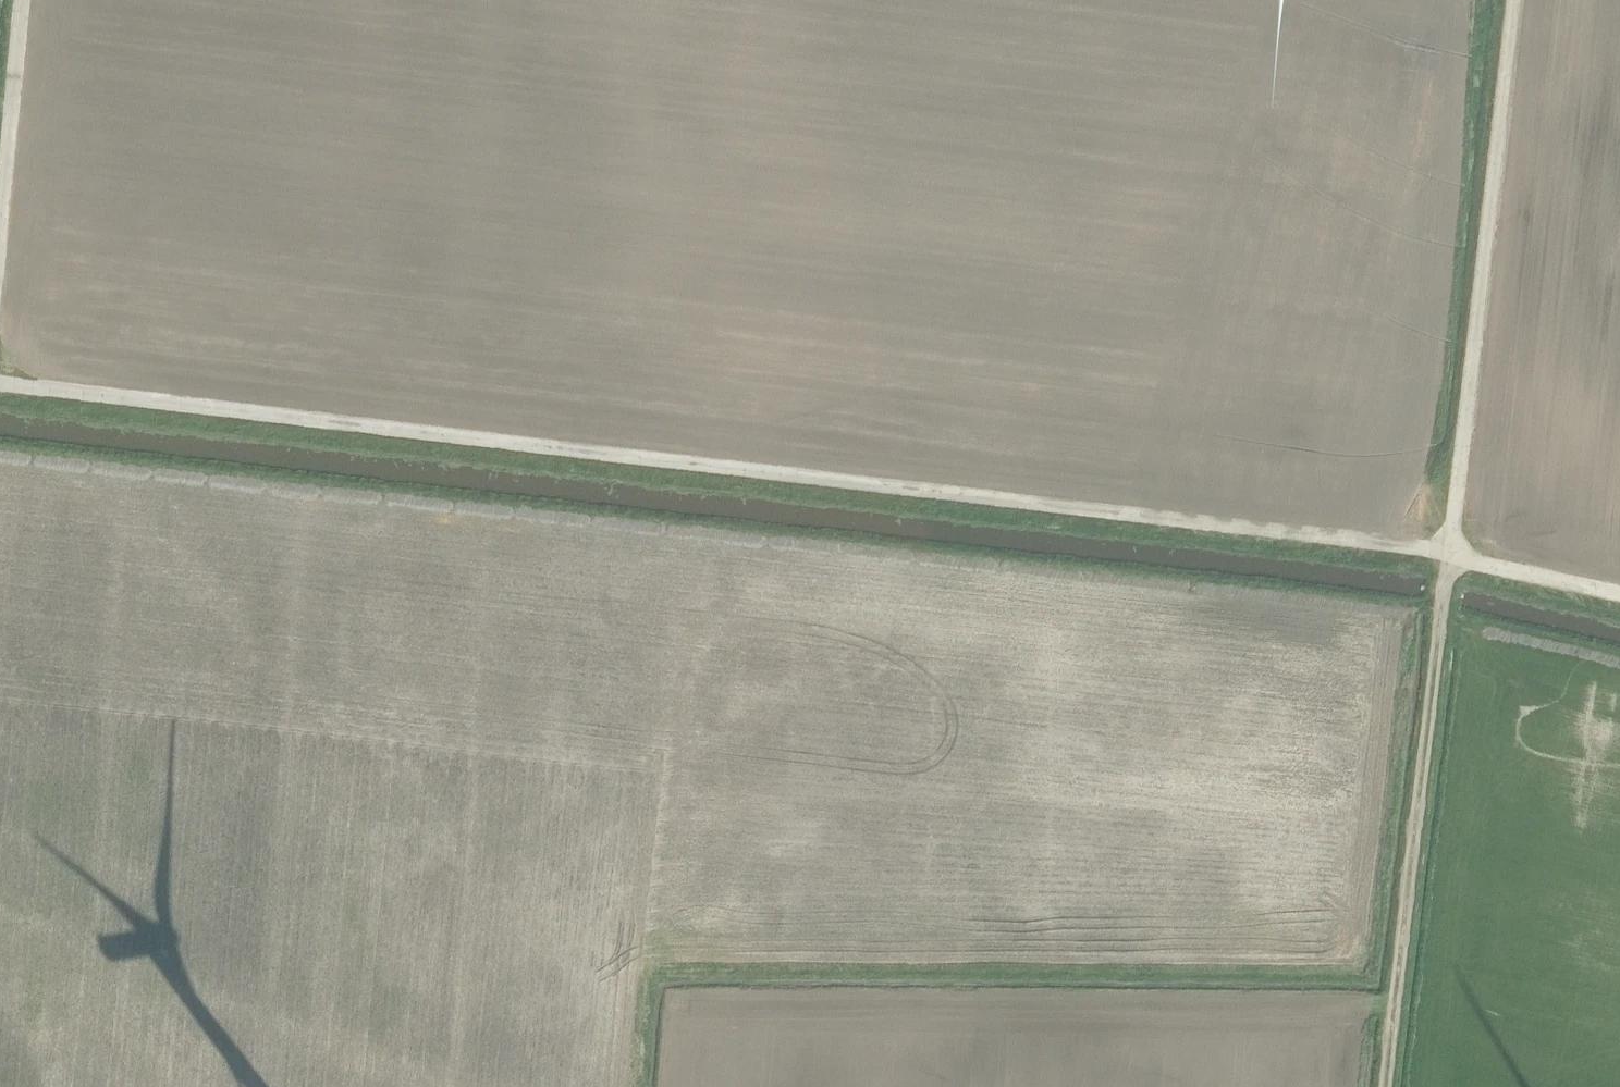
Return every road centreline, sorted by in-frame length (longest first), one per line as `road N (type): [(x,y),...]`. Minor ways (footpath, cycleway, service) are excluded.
road 1 (track): [(1448,553),(1390,1086)]

